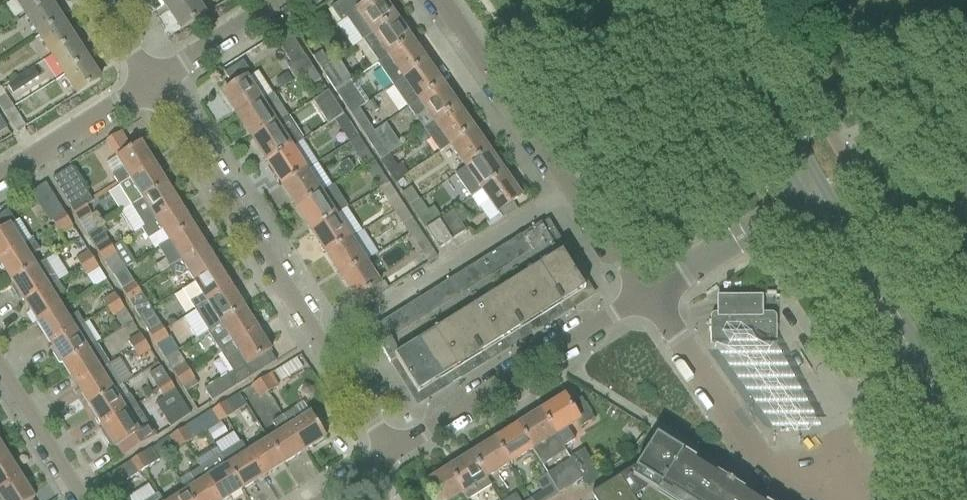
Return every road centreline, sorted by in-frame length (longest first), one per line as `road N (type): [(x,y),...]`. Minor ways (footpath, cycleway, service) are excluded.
road 1 (residential): [(388,453),(153,87)]
road 2 (unclassified): [(645,295),(438,0)]
road 3 (residential): [(388,453),(645,295)]
road 4 (tertiary): [(952,437),(809,194)]
road 5 (unclassified): [(814,499),(779,476),(645,295)]
road 6 (tertiary): [(809,194),(697,0)]
road 7 (residential): [(645,295),(809,194)]
road 8 (residential): [(0,183),(153,87)]
road 9 (residential): [(153,87),(291,0)]
road 10 (residential): [(80,499),(0,371)]

